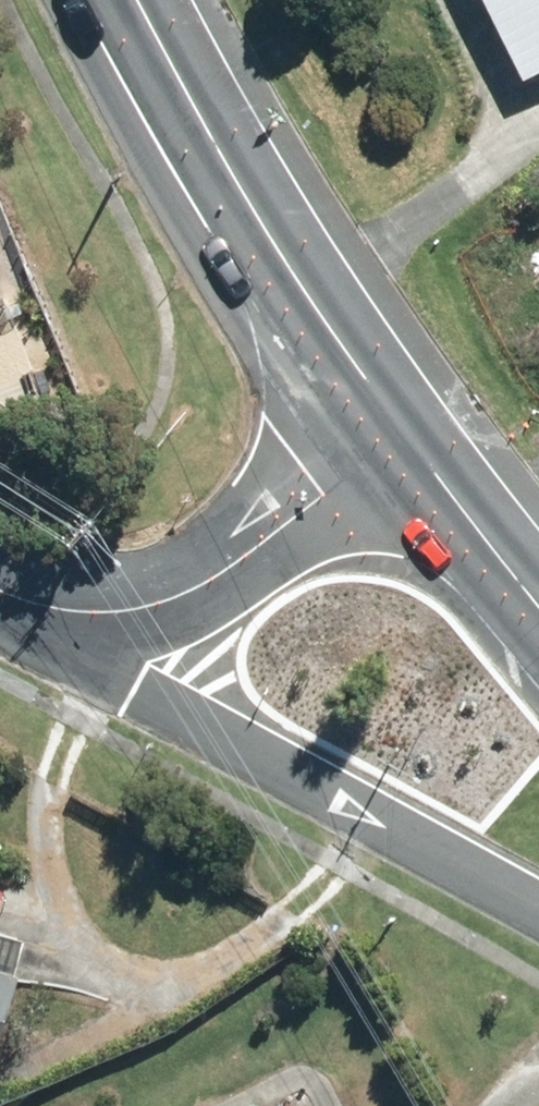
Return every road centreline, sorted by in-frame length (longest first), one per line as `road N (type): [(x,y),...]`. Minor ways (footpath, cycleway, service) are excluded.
road 1 (residential): [(538,918),(141,695),(35,606)]
road 2 (trunk): [(138,0),(403,436)]
road 3 (residential): [(403,436),(228,588),(175,614),(125,624),(35,606)]
road 4 (trunk): [(403,436),(538,615)]

